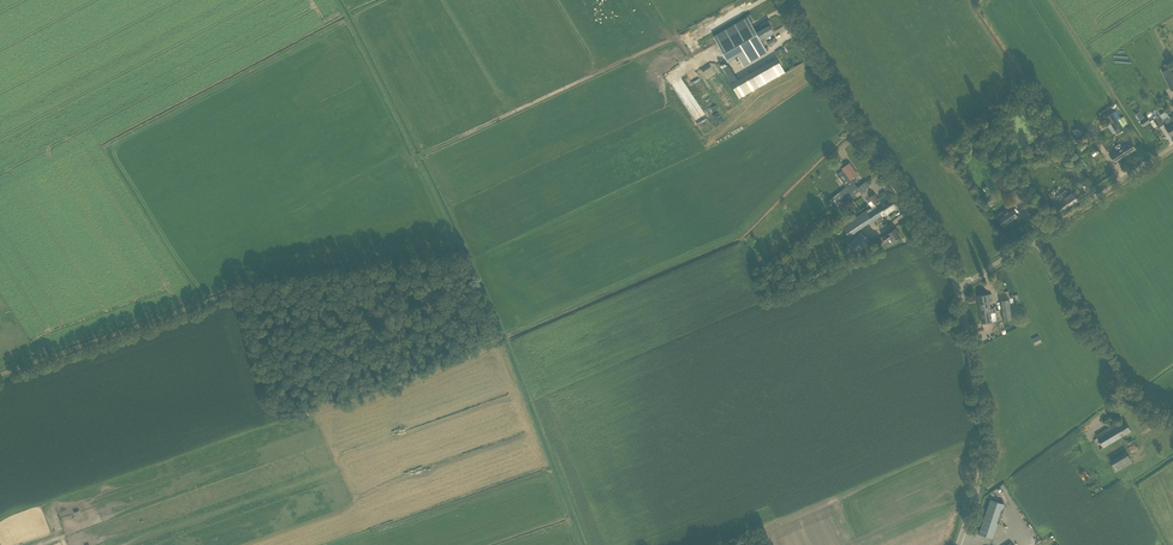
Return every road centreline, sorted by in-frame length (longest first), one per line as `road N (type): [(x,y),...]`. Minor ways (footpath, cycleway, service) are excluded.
road 1 (unclassified): [(958,285),(778,0)]
road 2 (unclassified): [(959,544),(983,440),(958,285)]
road 3 (unclassified): [(1172,422),(1126,389),(1033,239)]
road 4 (unclassified): [(1033,239),(1172,146)]

